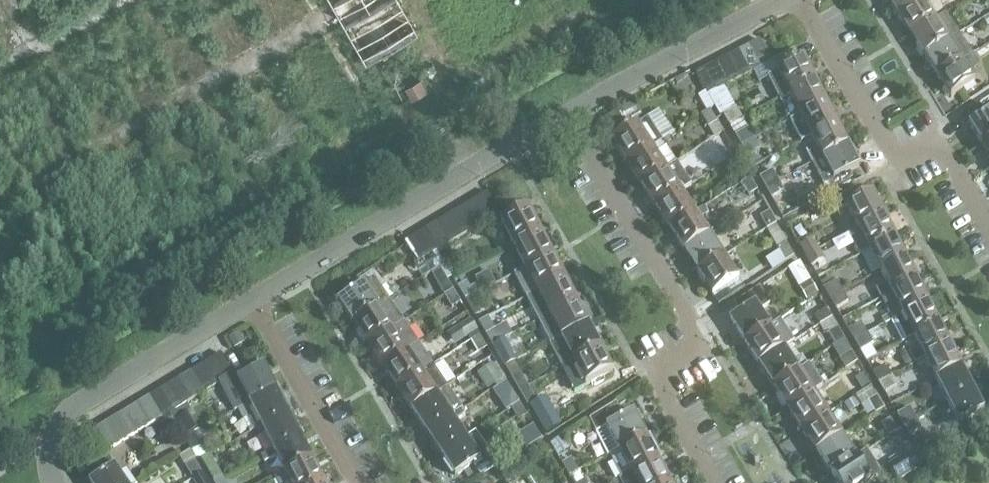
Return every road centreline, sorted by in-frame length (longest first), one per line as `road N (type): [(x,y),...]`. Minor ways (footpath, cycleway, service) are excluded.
road 1 (residential): [(716,482),(656,373),(701,347),(574,117)]
road 2 (residential): [(255,303),(574,117)]
road 3 (residential): [(988,228),(938,144),(901,166),(801,0)]
road 4 (residential): [(53,482),(59,426),(255,303)]
road 5 (residential): [(574,117),(789,0)]
road 6 (residential): [(360,482),(255,303)]

